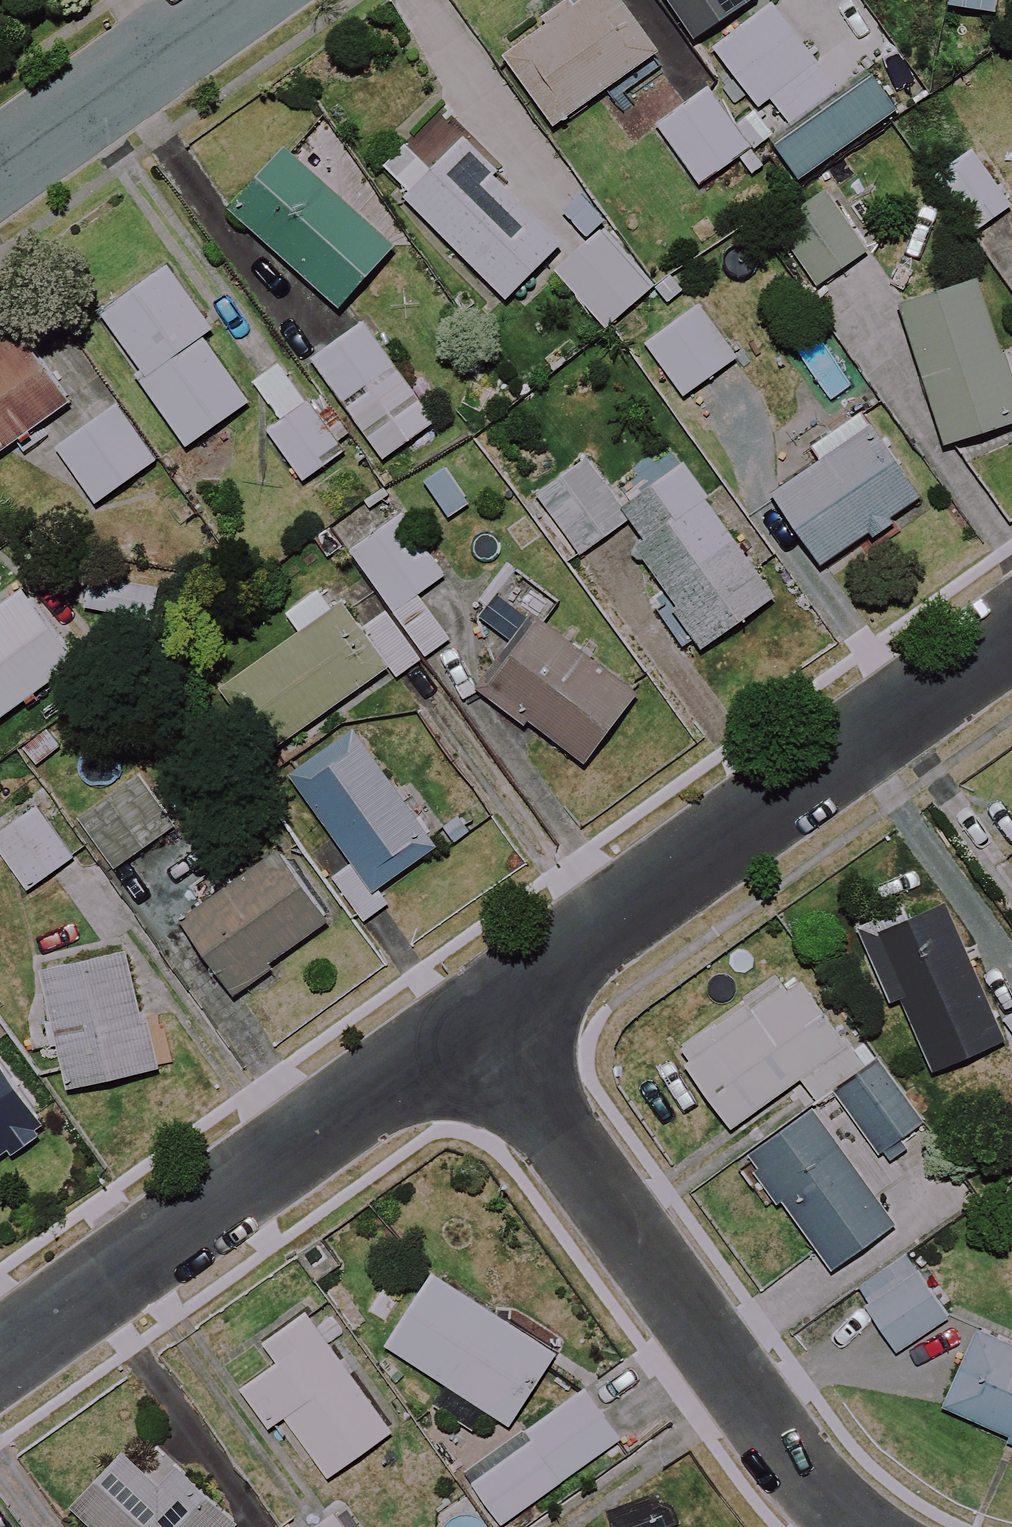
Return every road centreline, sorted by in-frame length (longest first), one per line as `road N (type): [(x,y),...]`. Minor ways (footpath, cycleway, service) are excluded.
road 1 (residential): [(1011,634),(477,1019)]
road 2 (residential): [(477,1019),(785,1447),(865,1526)]
road 3 (residential): [(477,1019),(0,1361)]
road 4 (residential): [(0,168),(234,0)]

